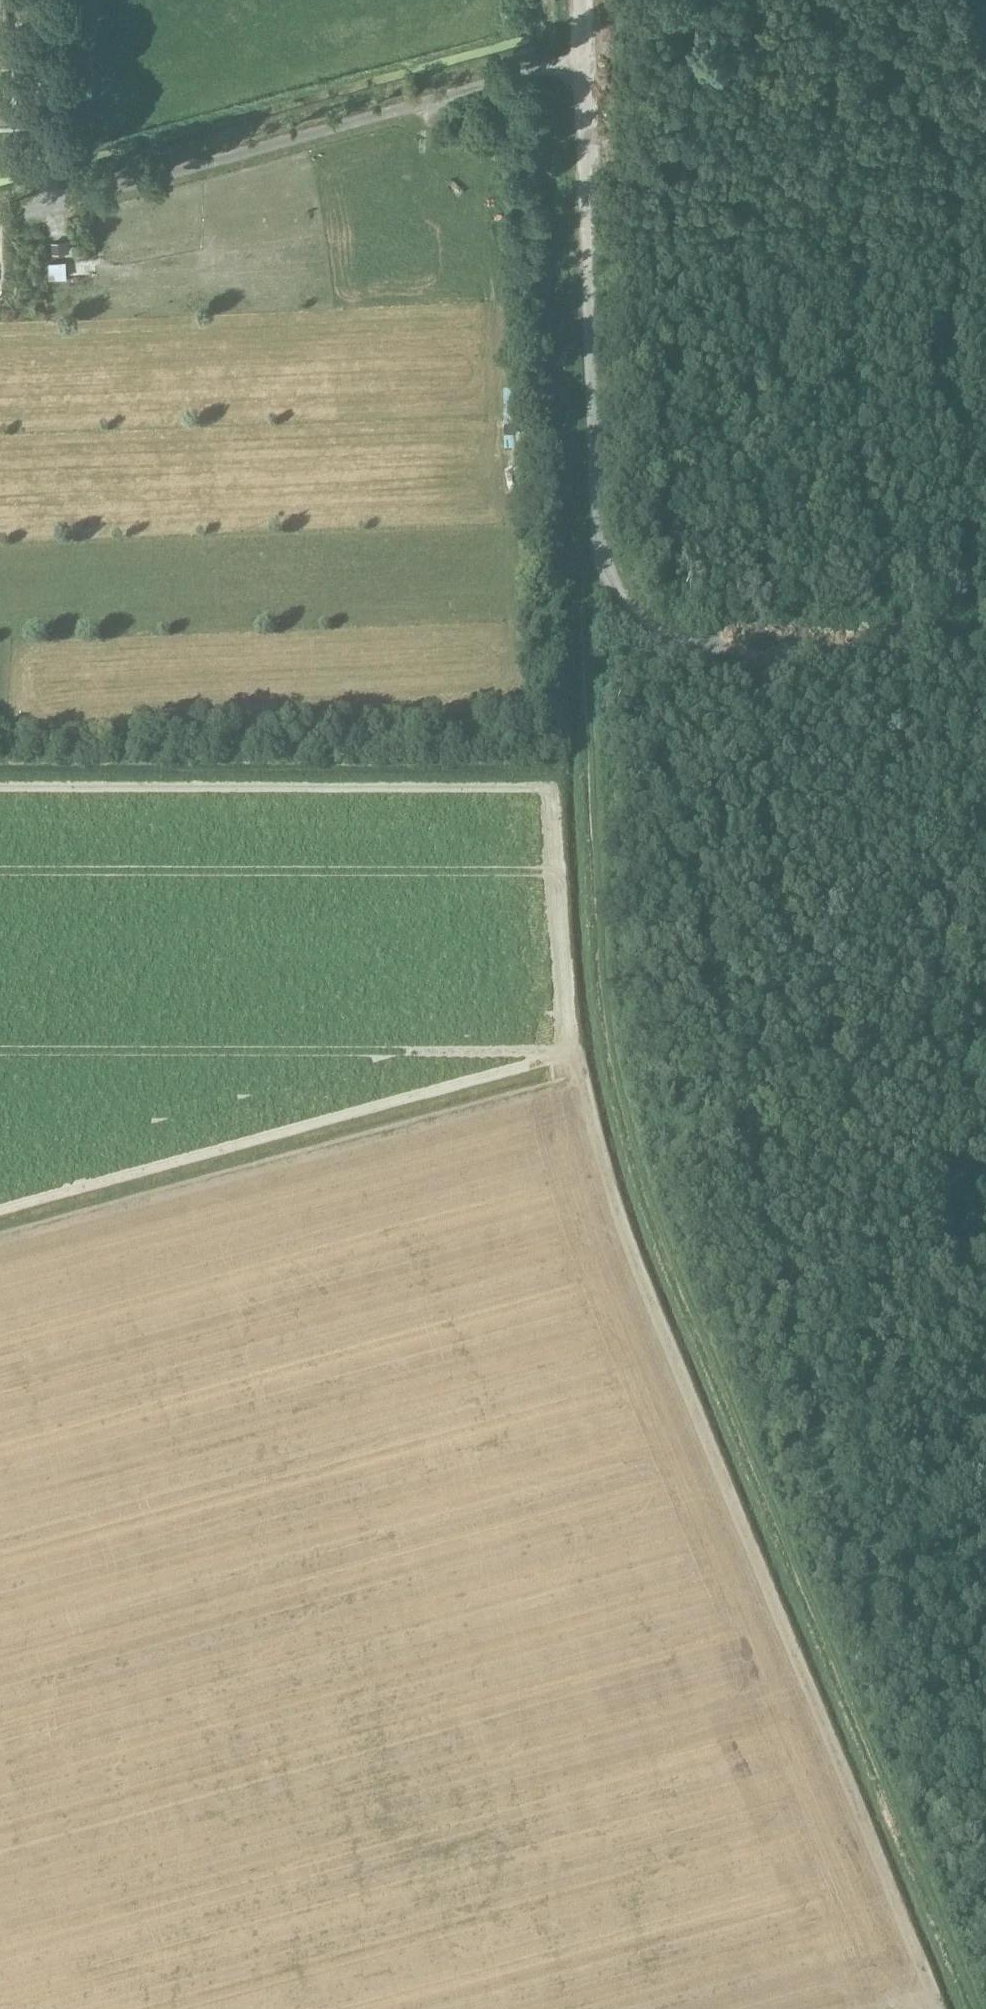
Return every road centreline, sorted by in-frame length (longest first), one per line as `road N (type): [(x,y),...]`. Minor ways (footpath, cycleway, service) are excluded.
road 1 (unclassified): [(51,205),(429,101)]
road 2 (unclassified): [(51,205),(37,0)]
road 3 (unclassified): [(429,101),(583,65)]

